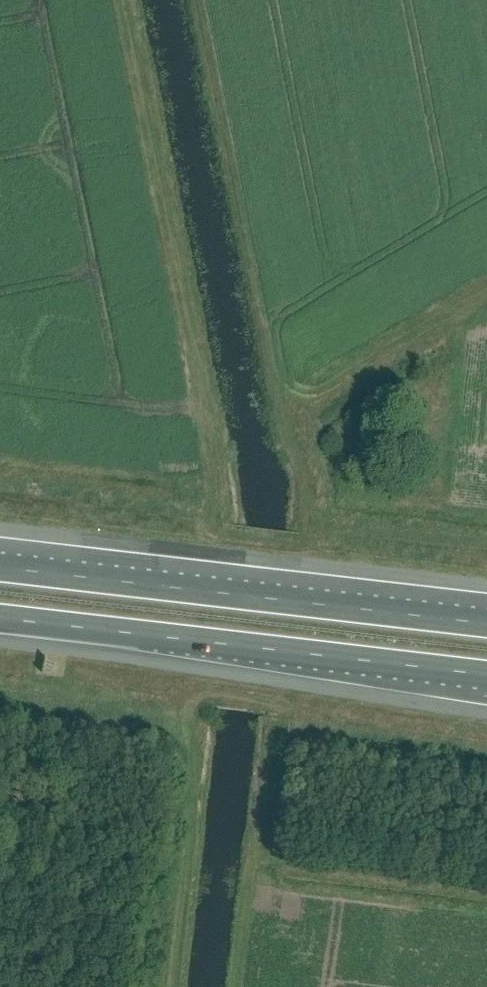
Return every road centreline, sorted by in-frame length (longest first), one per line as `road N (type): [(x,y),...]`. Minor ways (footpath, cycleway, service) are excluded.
road 1 (motorway): [(0,618),(486,674)]
road 2 (motorway): [(486,623),(0,567)]
road 3 (track): [(216,448),(126,0)]
road 4 (track): [(486,294),(308,402)]

